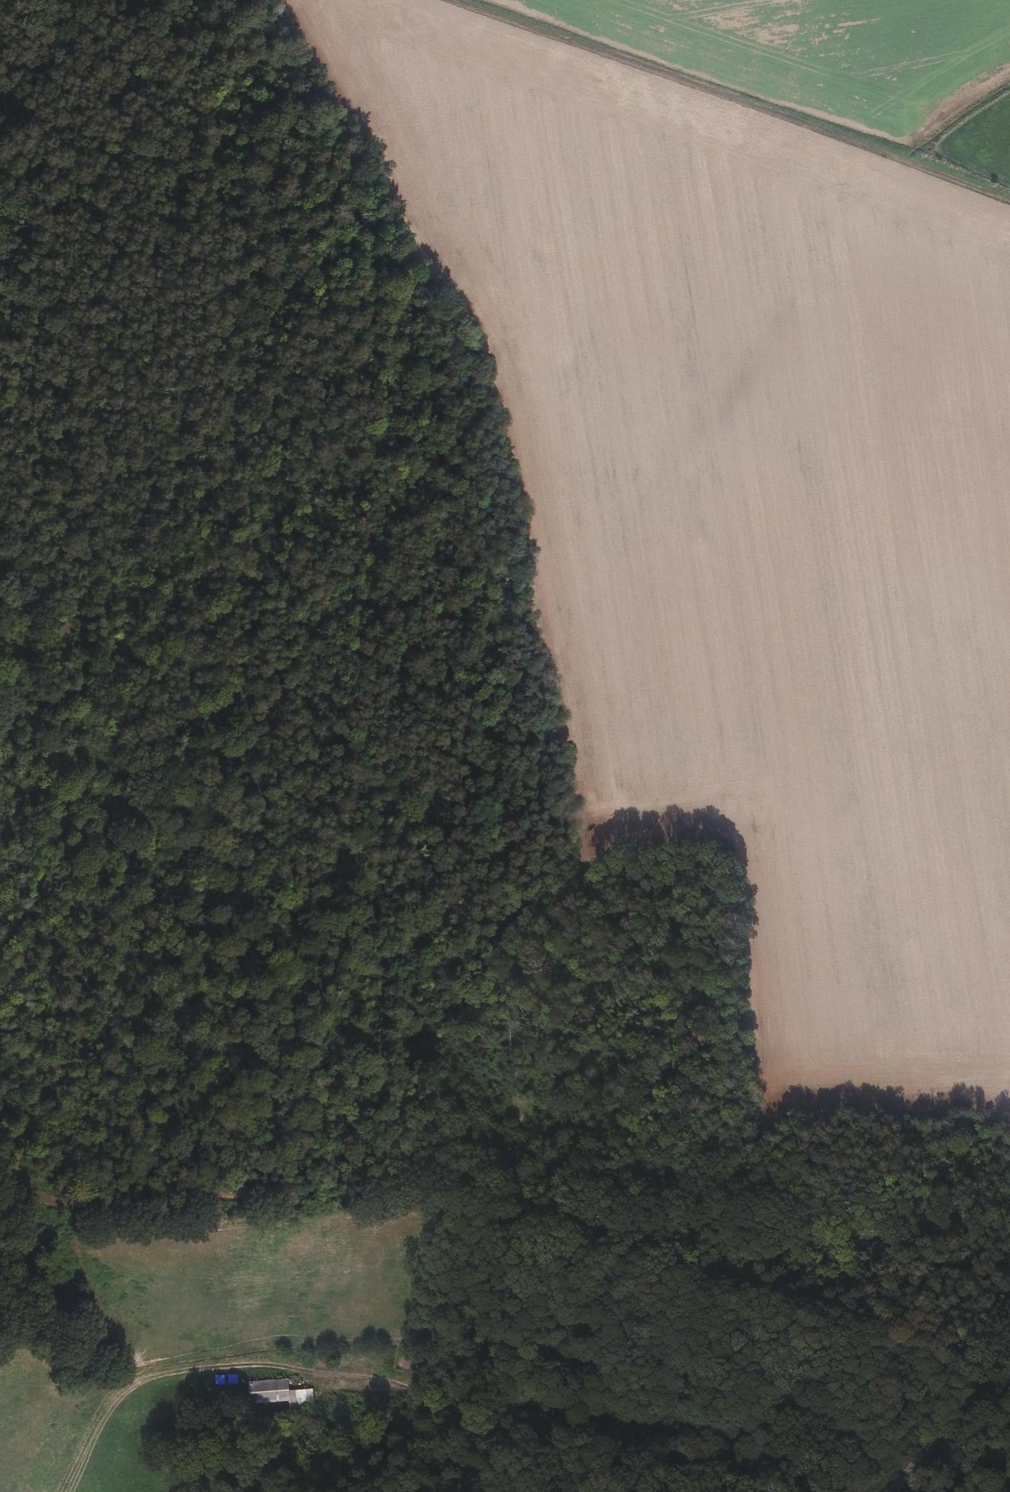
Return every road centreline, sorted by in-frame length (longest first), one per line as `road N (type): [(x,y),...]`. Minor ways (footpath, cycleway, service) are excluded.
road 1 (track): [(452,0),(1009,202)]
road 2 (tertiary): [(901,1491),(1009,1371)]

